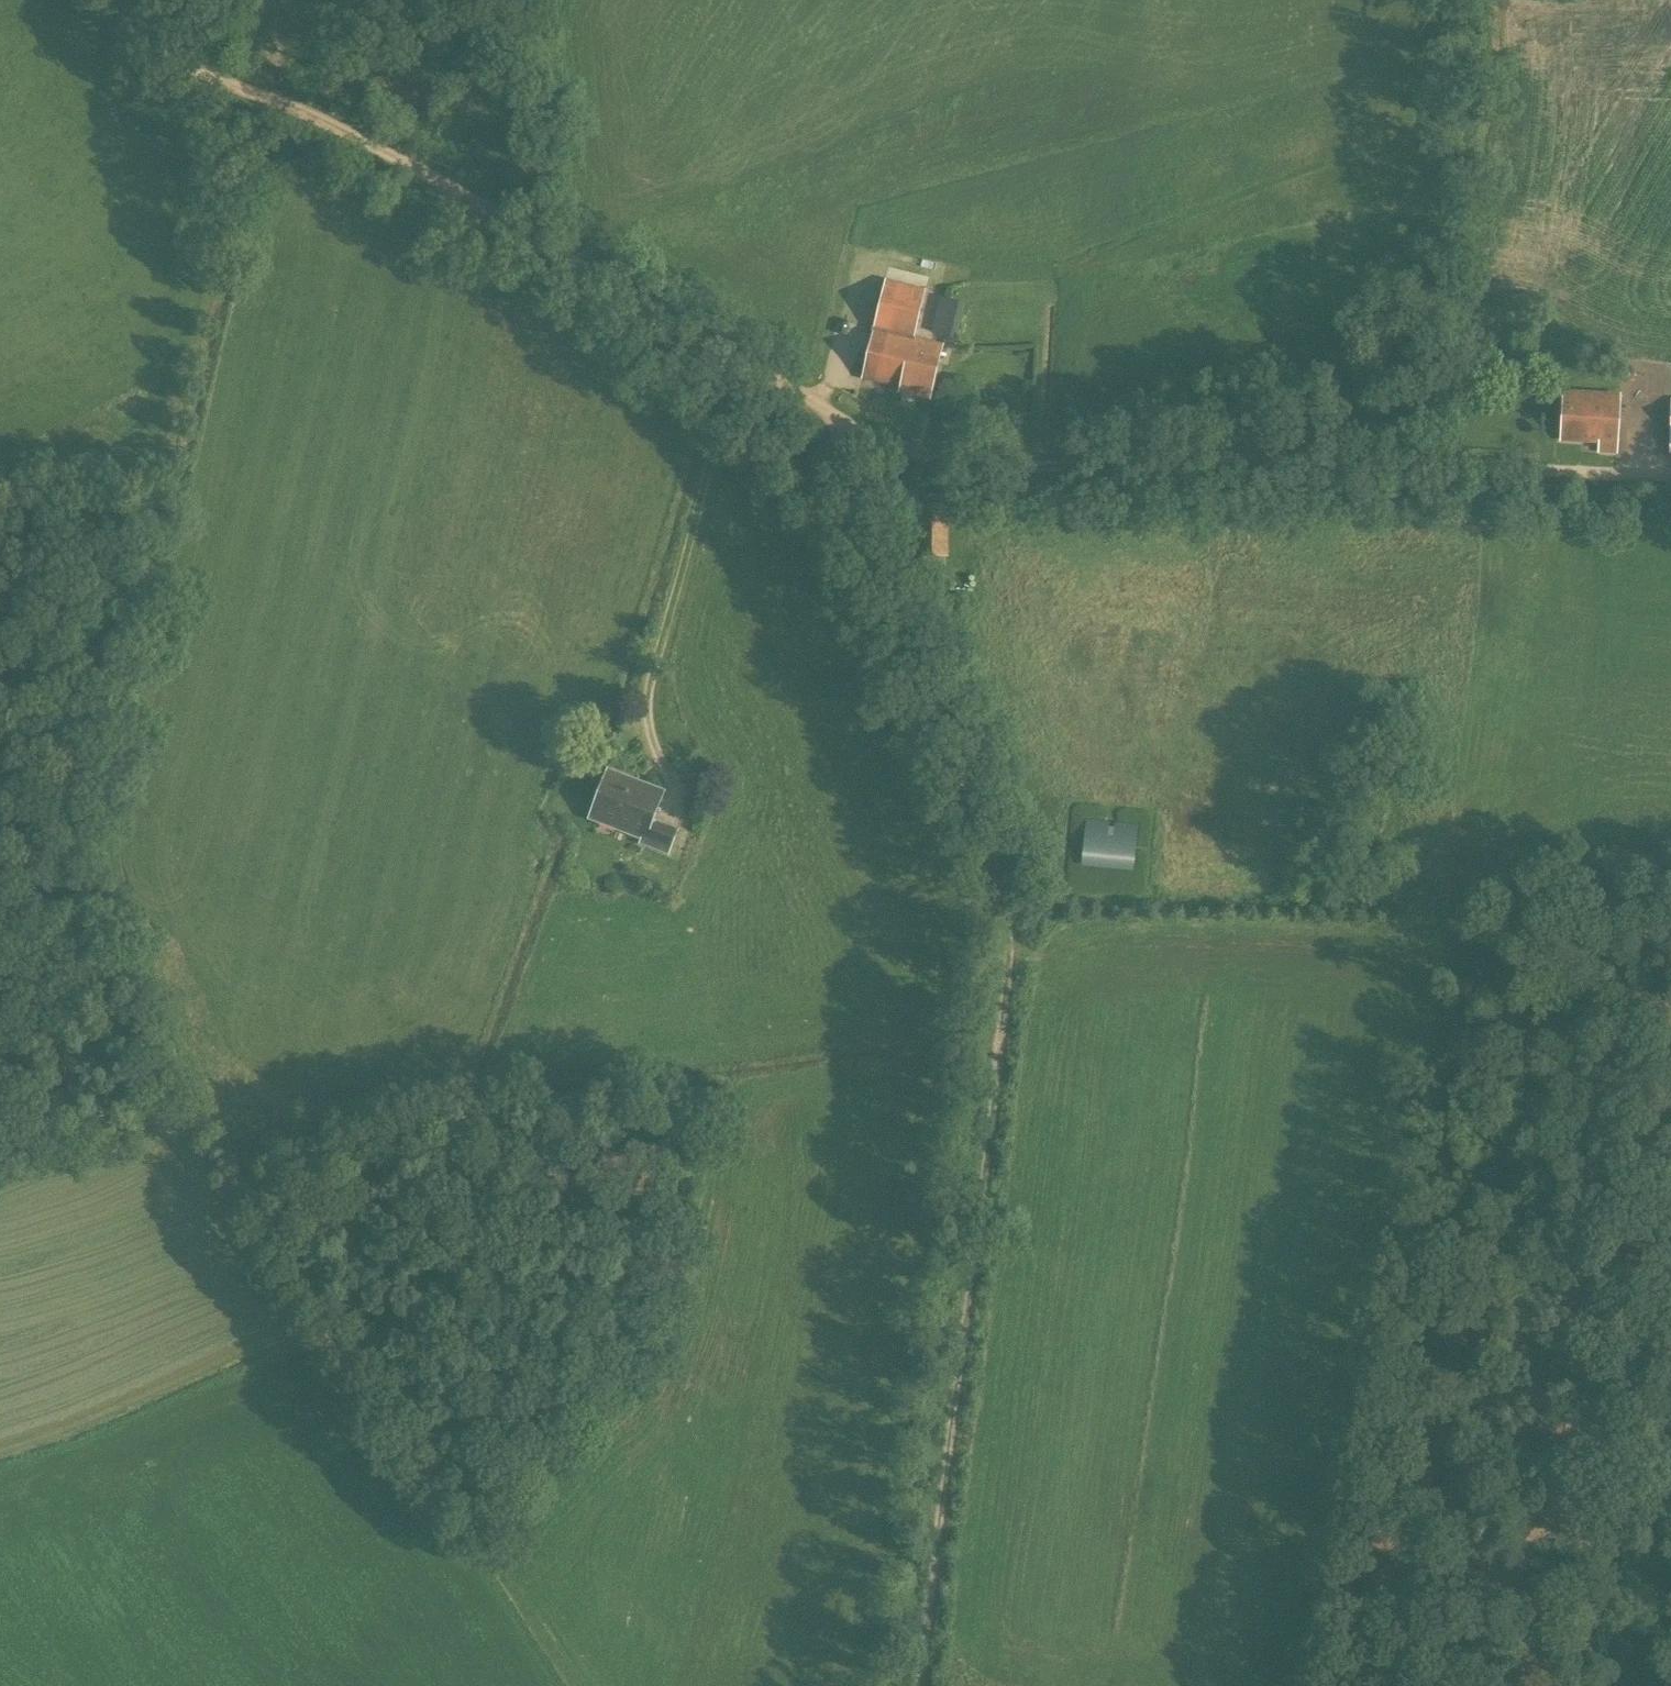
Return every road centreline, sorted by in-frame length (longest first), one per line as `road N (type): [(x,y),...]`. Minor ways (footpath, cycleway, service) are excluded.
road 1 (track): [(1670,477),(1217,456),(1044,466),(965,460),(916,450),(835,416)]
road 2 (track): [(835,416),(400,157),(201,73),(157,38),(133,0)]
road 3 (track): [(912,1685),(1006,971),(1000,887)]
road 4 (track): [(1000,887),(835,416)]

